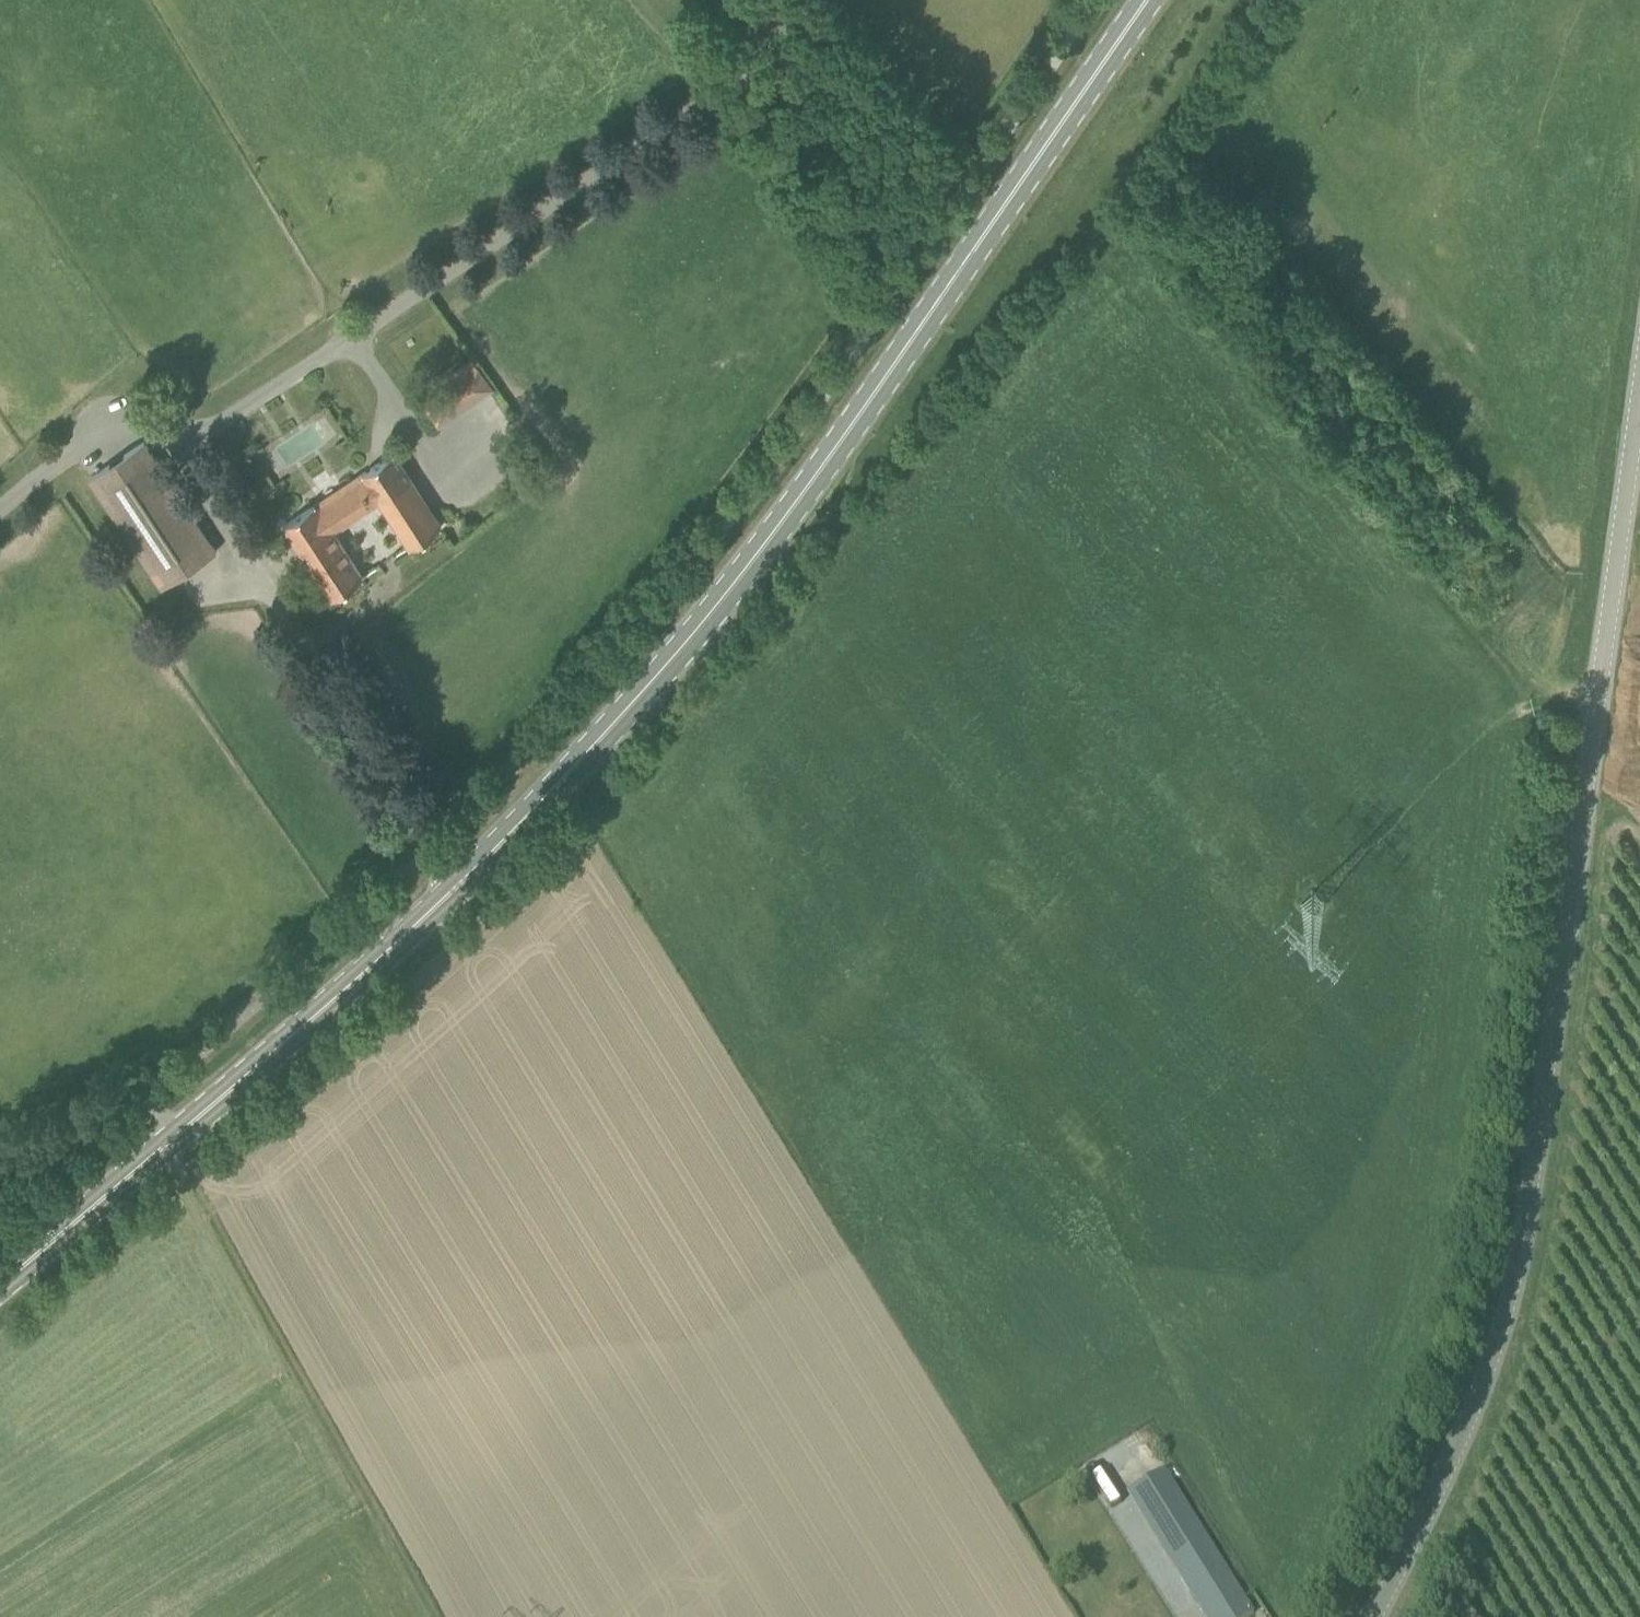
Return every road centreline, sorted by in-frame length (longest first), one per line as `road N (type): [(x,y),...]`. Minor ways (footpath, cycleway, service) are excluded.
road 1 (primary): [(0,1287),(465,881),(634,706),(768,545),(1147,0)]
road 2 (unclassified): [(1366,1616),(1459,1445),(1525,1245),(1639,381)]

